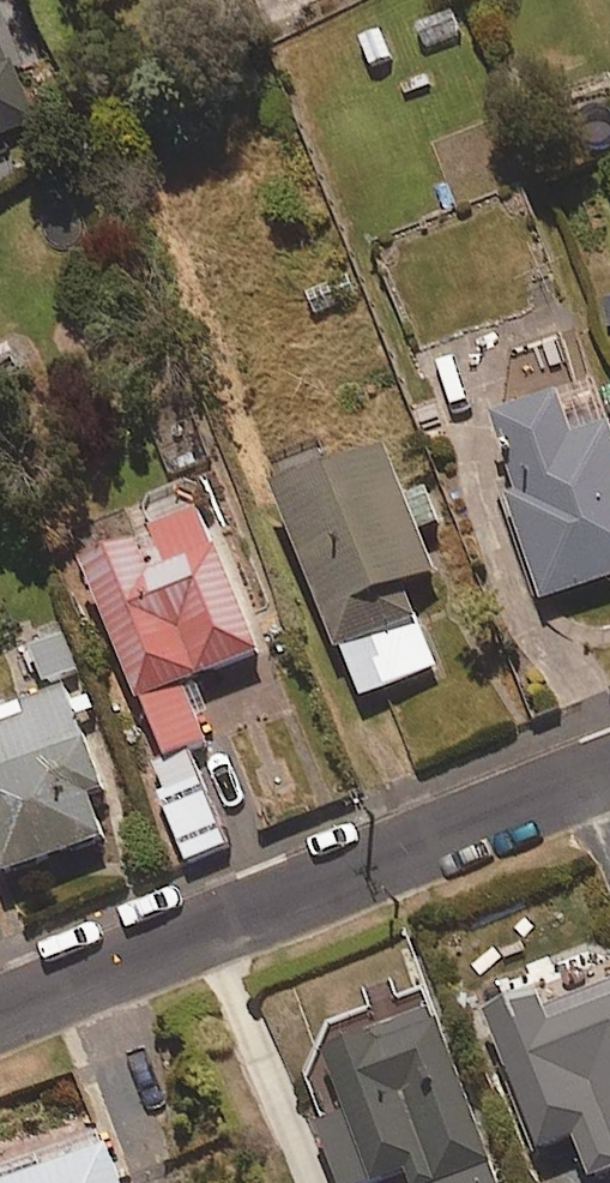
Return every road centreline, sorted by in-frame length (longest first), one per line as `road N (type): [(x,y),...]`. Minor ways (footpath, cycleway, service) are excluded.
road 1 (residential): [(0,996),(609,755)]

